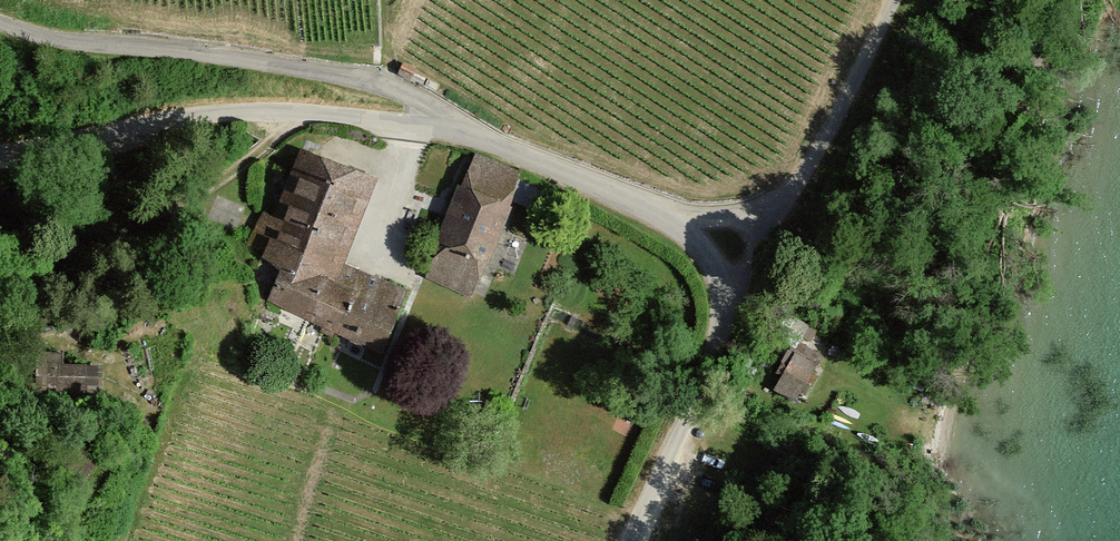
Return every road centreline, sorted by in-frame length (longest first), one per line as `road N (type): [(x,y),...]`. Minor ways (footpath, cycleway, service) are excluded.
road 1 (unclassified): [(633,540),(765,259),(465,134)]
road 2 (residential): [(465,134),(361,90),(22,34),(0,22)]
road 3 (unclassified): [(465,134),(174,124),(0,138)]
road 4 (track): [(765,259),(891,0)]

